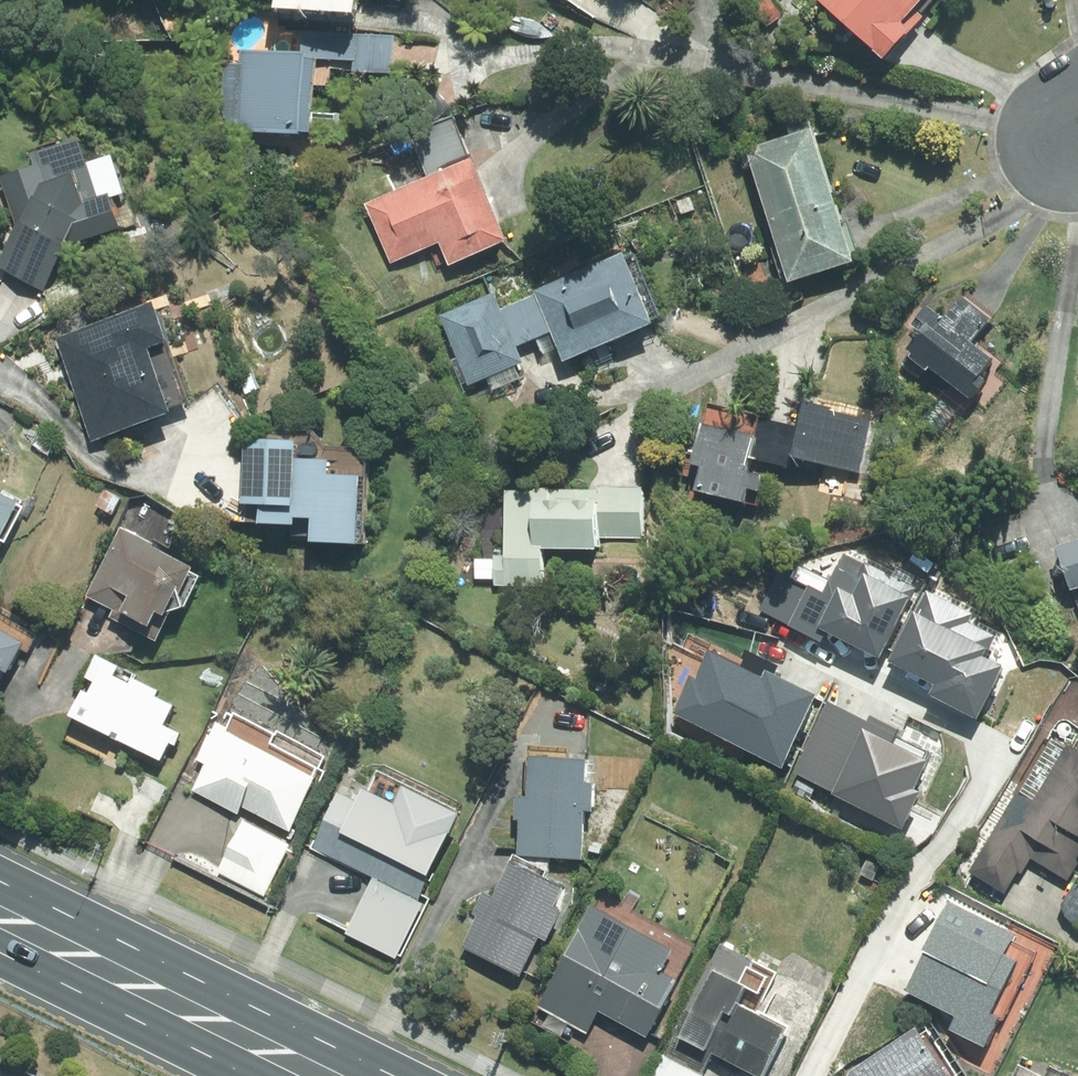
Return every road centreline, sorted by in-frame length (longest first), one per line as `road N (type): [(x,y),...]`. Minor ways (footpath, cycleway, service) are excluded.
road 1 (primary): [(302,1075),(0,922)]

